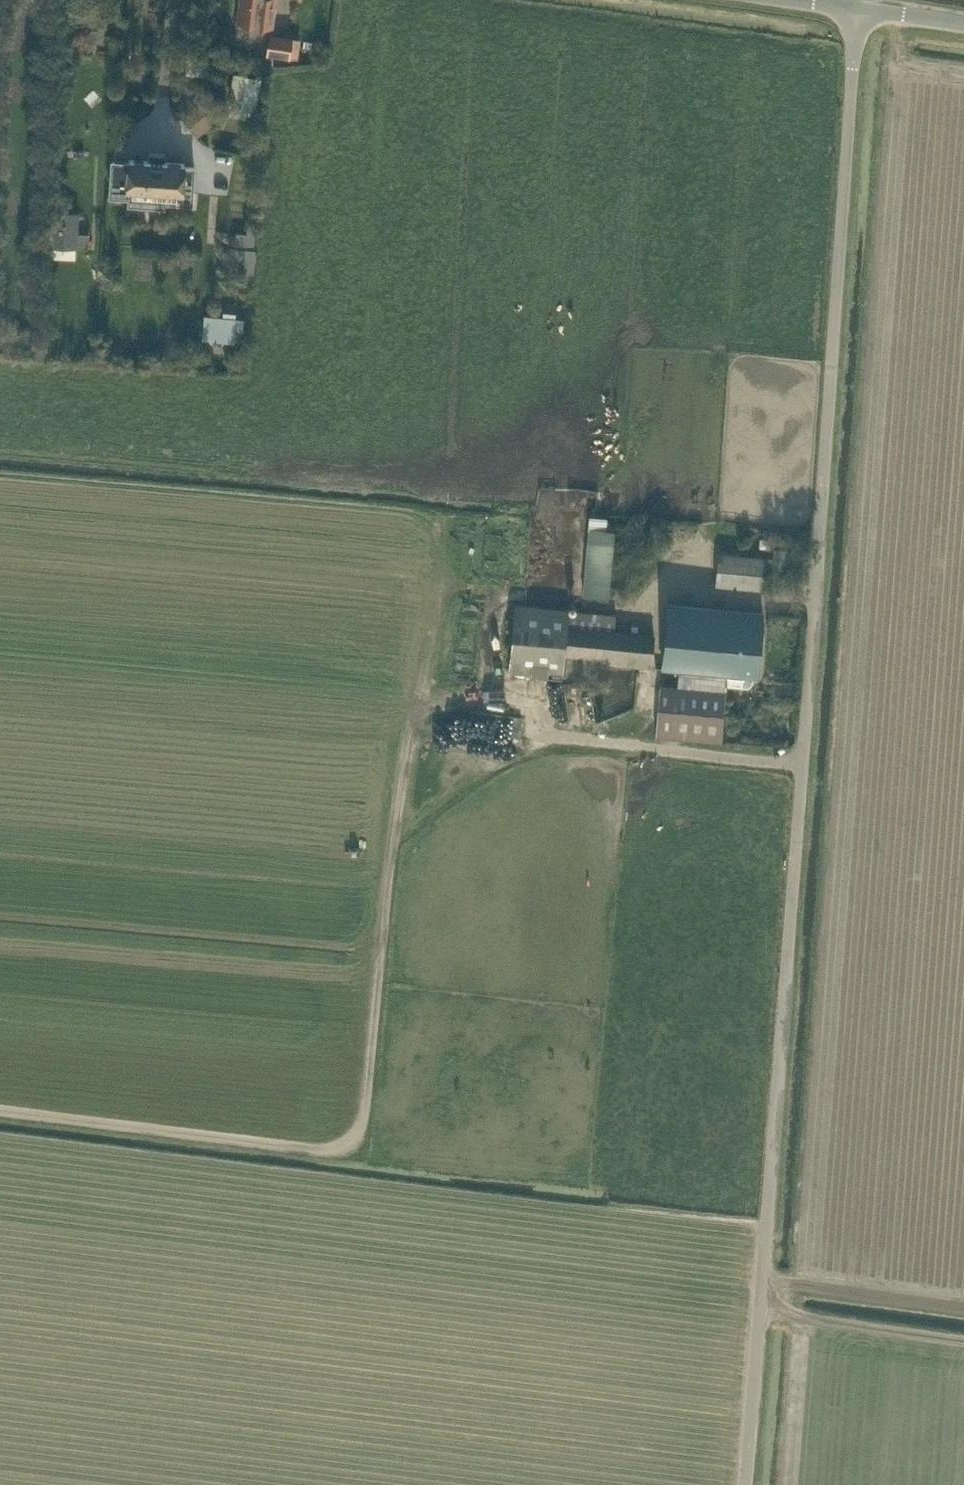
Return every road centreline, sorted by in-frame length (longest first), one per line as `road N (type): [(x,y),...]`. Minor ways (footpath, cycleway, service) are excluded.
road 1 (unclassified): [(748,1484),(856,9)]
road 2 (track): [(0,1116),(348,1156),(360,1137),(407,791),(458,768),(491,768),(552,737),(804,765)]
road 3 (track): [(0,1136),(769,1232)]
road 4 (track): [(963,1340),(760,1313)]
road 5 (track): [(963,1304),(762,1279)]

